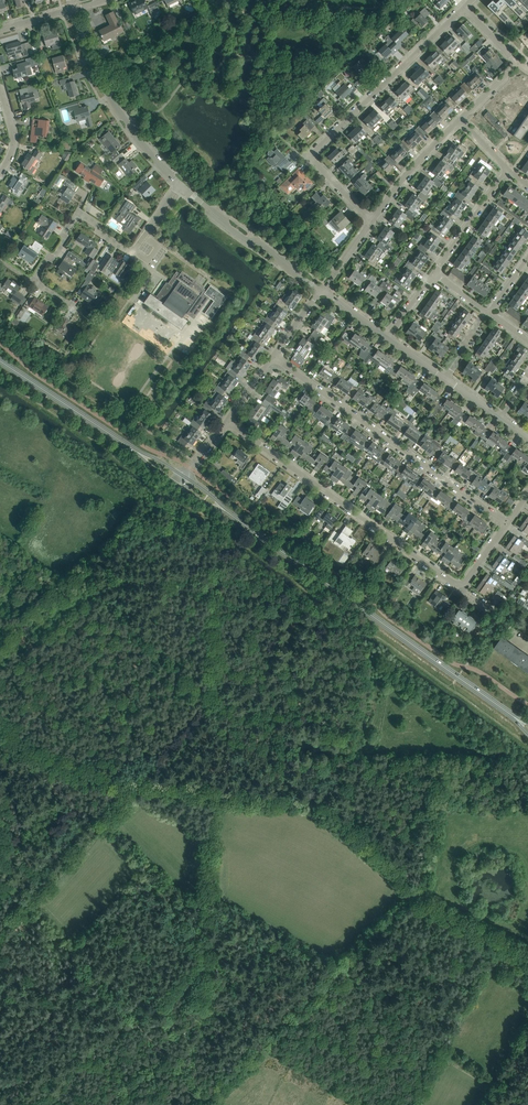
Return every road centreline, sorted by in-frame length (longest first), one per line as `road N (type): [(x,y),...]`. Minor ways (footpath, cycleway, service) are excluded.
road 1 (secondary): [(511,715),(181,482)]
road 2 (track): [(135,788),(211,700),(80,589),(0,660)]
road 3 (track): [(203,1097),(413,899)]
road 4 (residential): [(461,586),(227,421)]
road 5 (residential): [(505,521),(273,356)]
road 6 (track): [(141,1023),(205,942),(210,793)]
road 7 (secondary): [(181,482),(0,361)]
road 8 (residential): [(313,156),(463,8)]
road 9 (residential): [(178,184),(101,81),(71,7)]
road 10 (track): [(2,929),(135,788)]
road 11 (residential): [(321,291),(178,184)]
road 12 (track): [(135,788),(37,758),(0,724)]
road 13 (track): [(413,899),(327,813),(298,804)]
road 14 (track): [(421,903),(442,761)]
road 15 (residential): [(372,220),(459,120)]
road 16 (track): [(527,958),(413,899)]
road 17 (residential): [(433,271),(508,169)]

